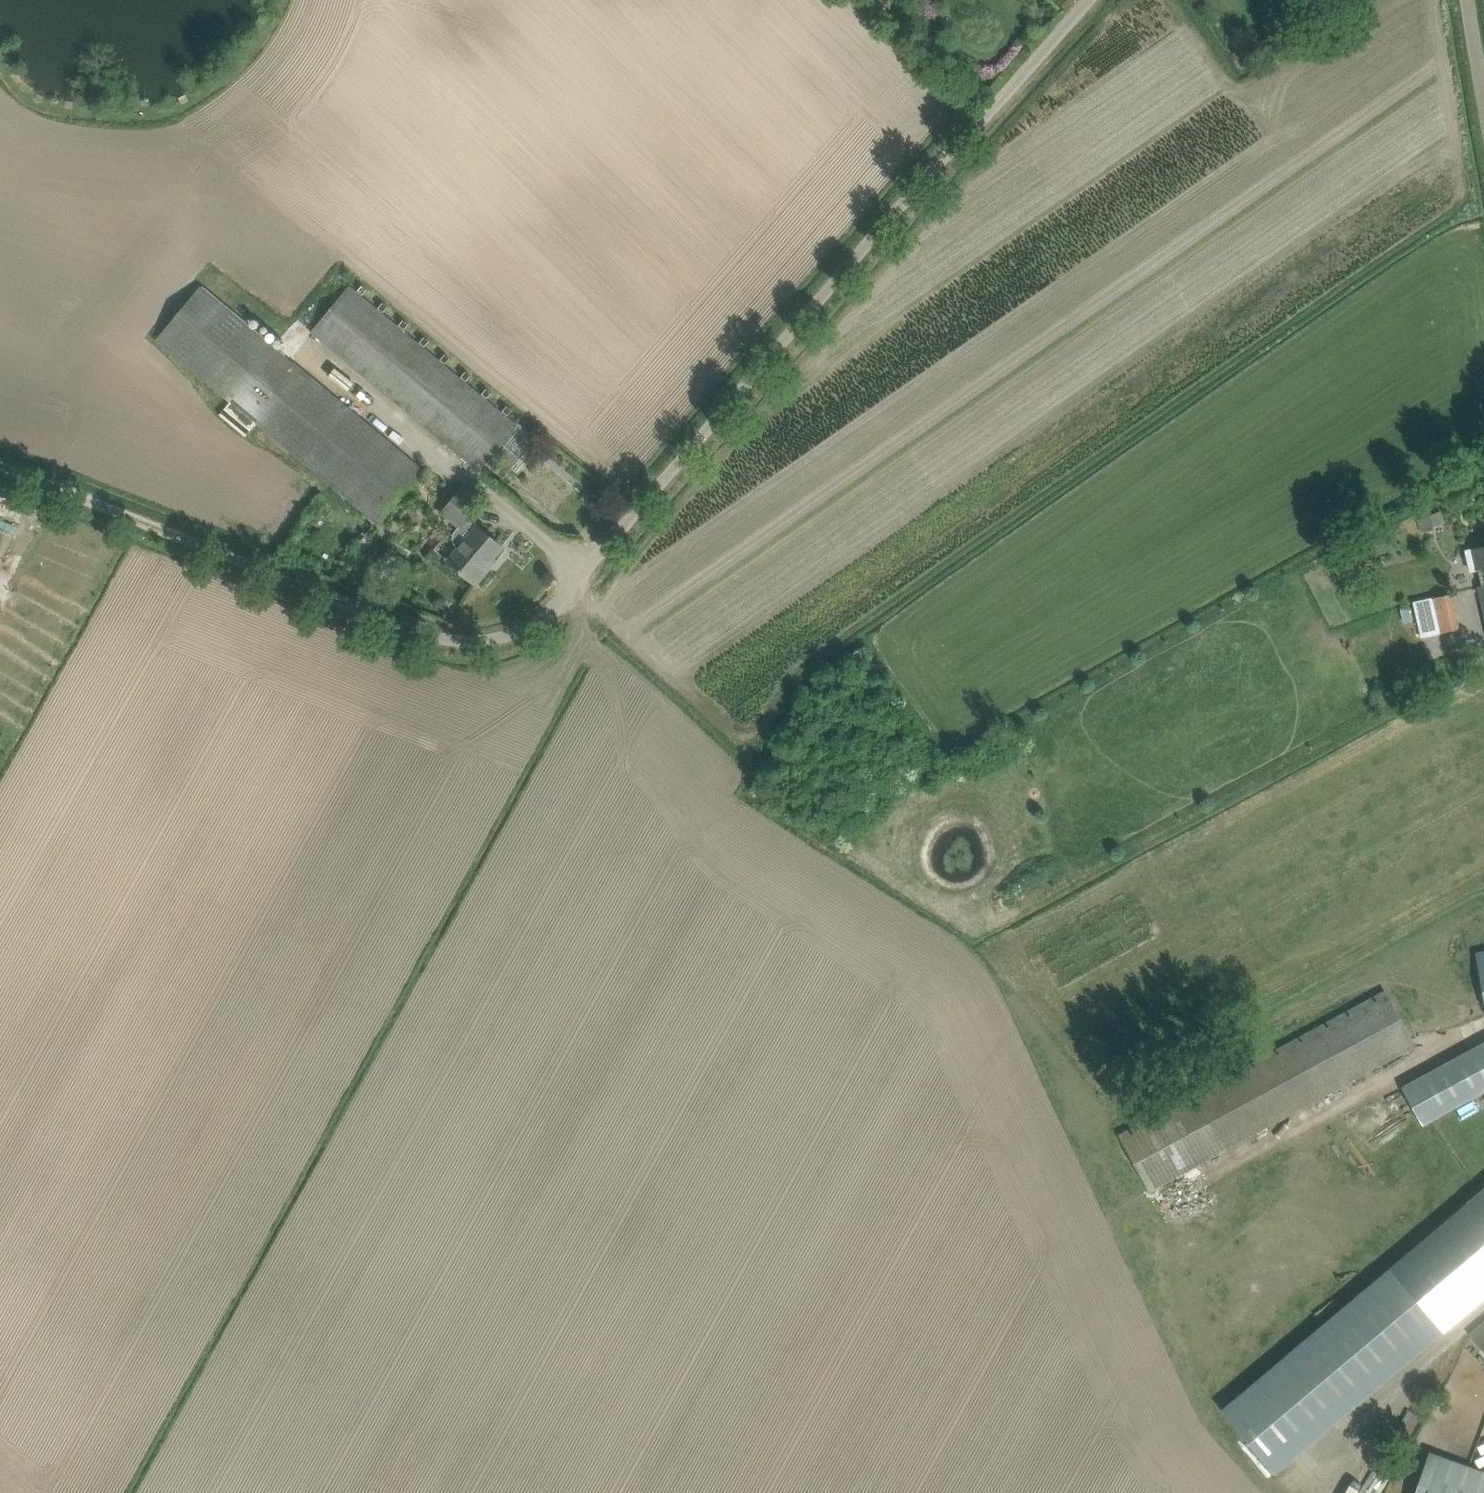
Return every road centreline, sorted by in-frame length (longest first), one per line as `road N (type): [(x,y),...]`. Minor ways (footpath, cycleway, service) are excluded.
road 1 (unclassified): [(544,620),(1094,0)]
road 2 (unclassified): [(544,620),(488,643),(437,641),(18,473)]

